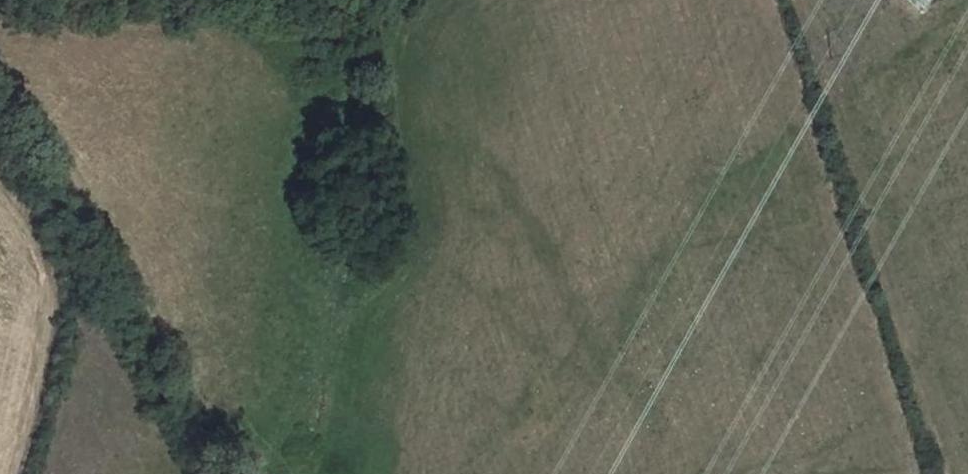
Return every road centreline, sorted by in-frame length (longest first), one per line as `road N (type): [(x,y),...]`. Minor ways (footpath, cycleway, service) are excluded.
road 1 (track): [(212,473),(0,128)]

